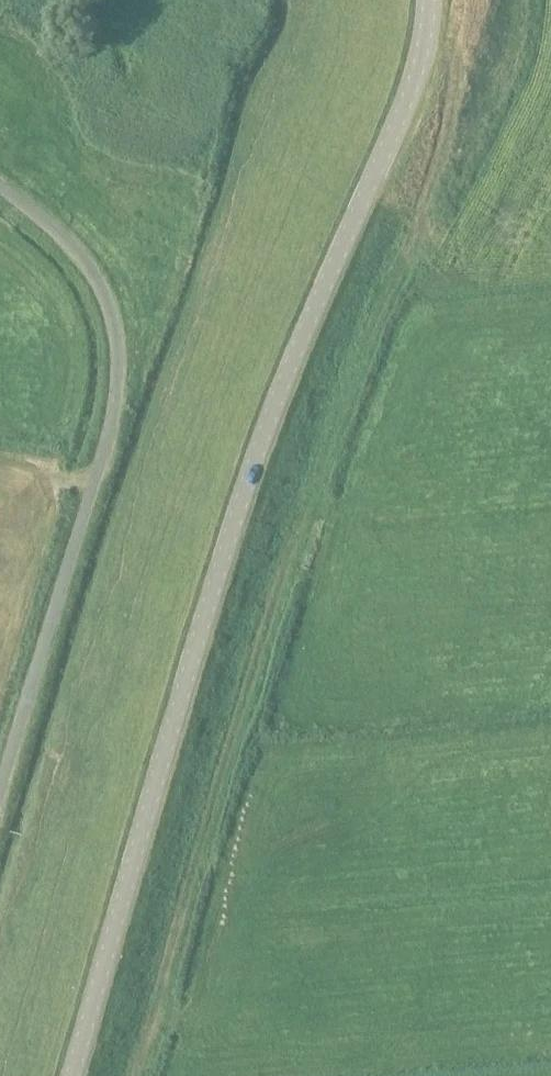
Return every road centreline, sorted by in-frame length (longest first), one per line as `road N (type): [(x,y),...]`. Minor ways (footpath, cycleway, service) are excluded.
road 1 (tertiary): [(72,1075),(245,487),(419,63),(428,0)]
road 2 (unclassified): [(0,786),(113,416),(115,367),(112,322),(96,284),(68,248),(0,194)]

